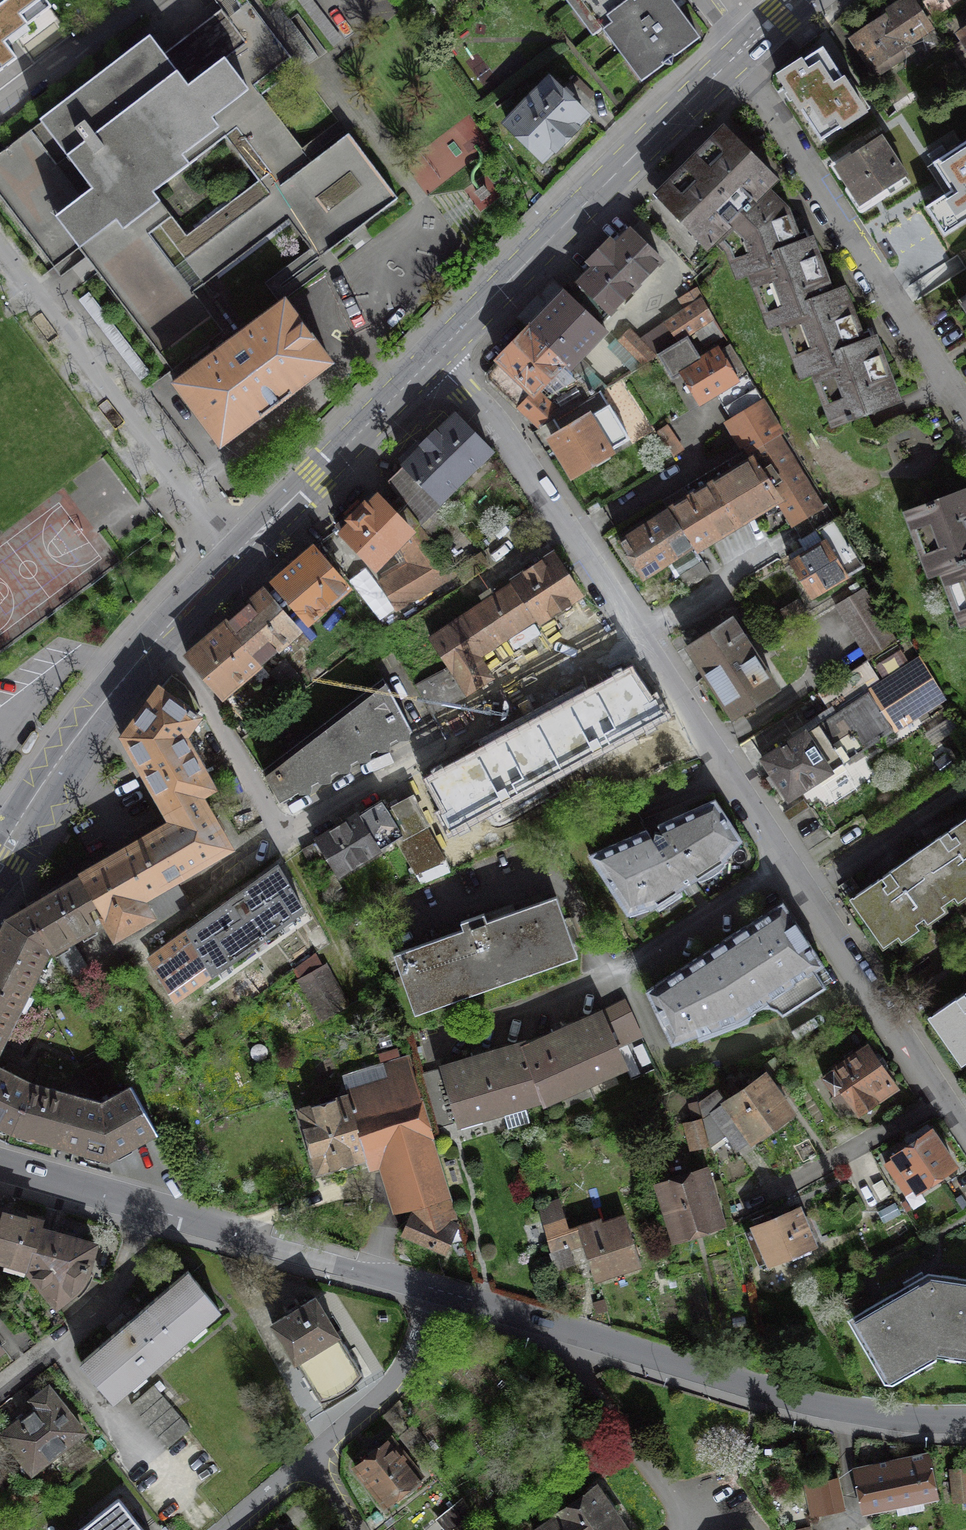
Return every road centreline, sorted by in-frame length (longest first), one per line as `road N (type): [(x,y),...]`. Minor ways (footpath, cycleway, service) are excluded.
road 1 (residential): [(442,357),(570,535),(965,1134)]
road 2 (residential): [(429,1293),(747,1387),(918,1424),(965,1423)]
road 3 (secondary): [(747,53),(442,357)]
road 4 (residential): [(747,53),(965,395)]
road 5 (secondary): [(239,553),(108,695),(0,858)]
road 6 (residential): [(0,247),(239,553)]
road 7 (residential): [(147,1210),(429,1293)]
road 8 (secondary): [(442,357),(239,553)]
road 9 (residential): [(0,1384),(116,1298),(147,1210)]
road 10 (residential): [(311,1454),(389,1385),(429,1293)]
road 11 (residential): [(0,106),(144,0)]
road 12 (residential): [(0,1164),(147,1210)]

